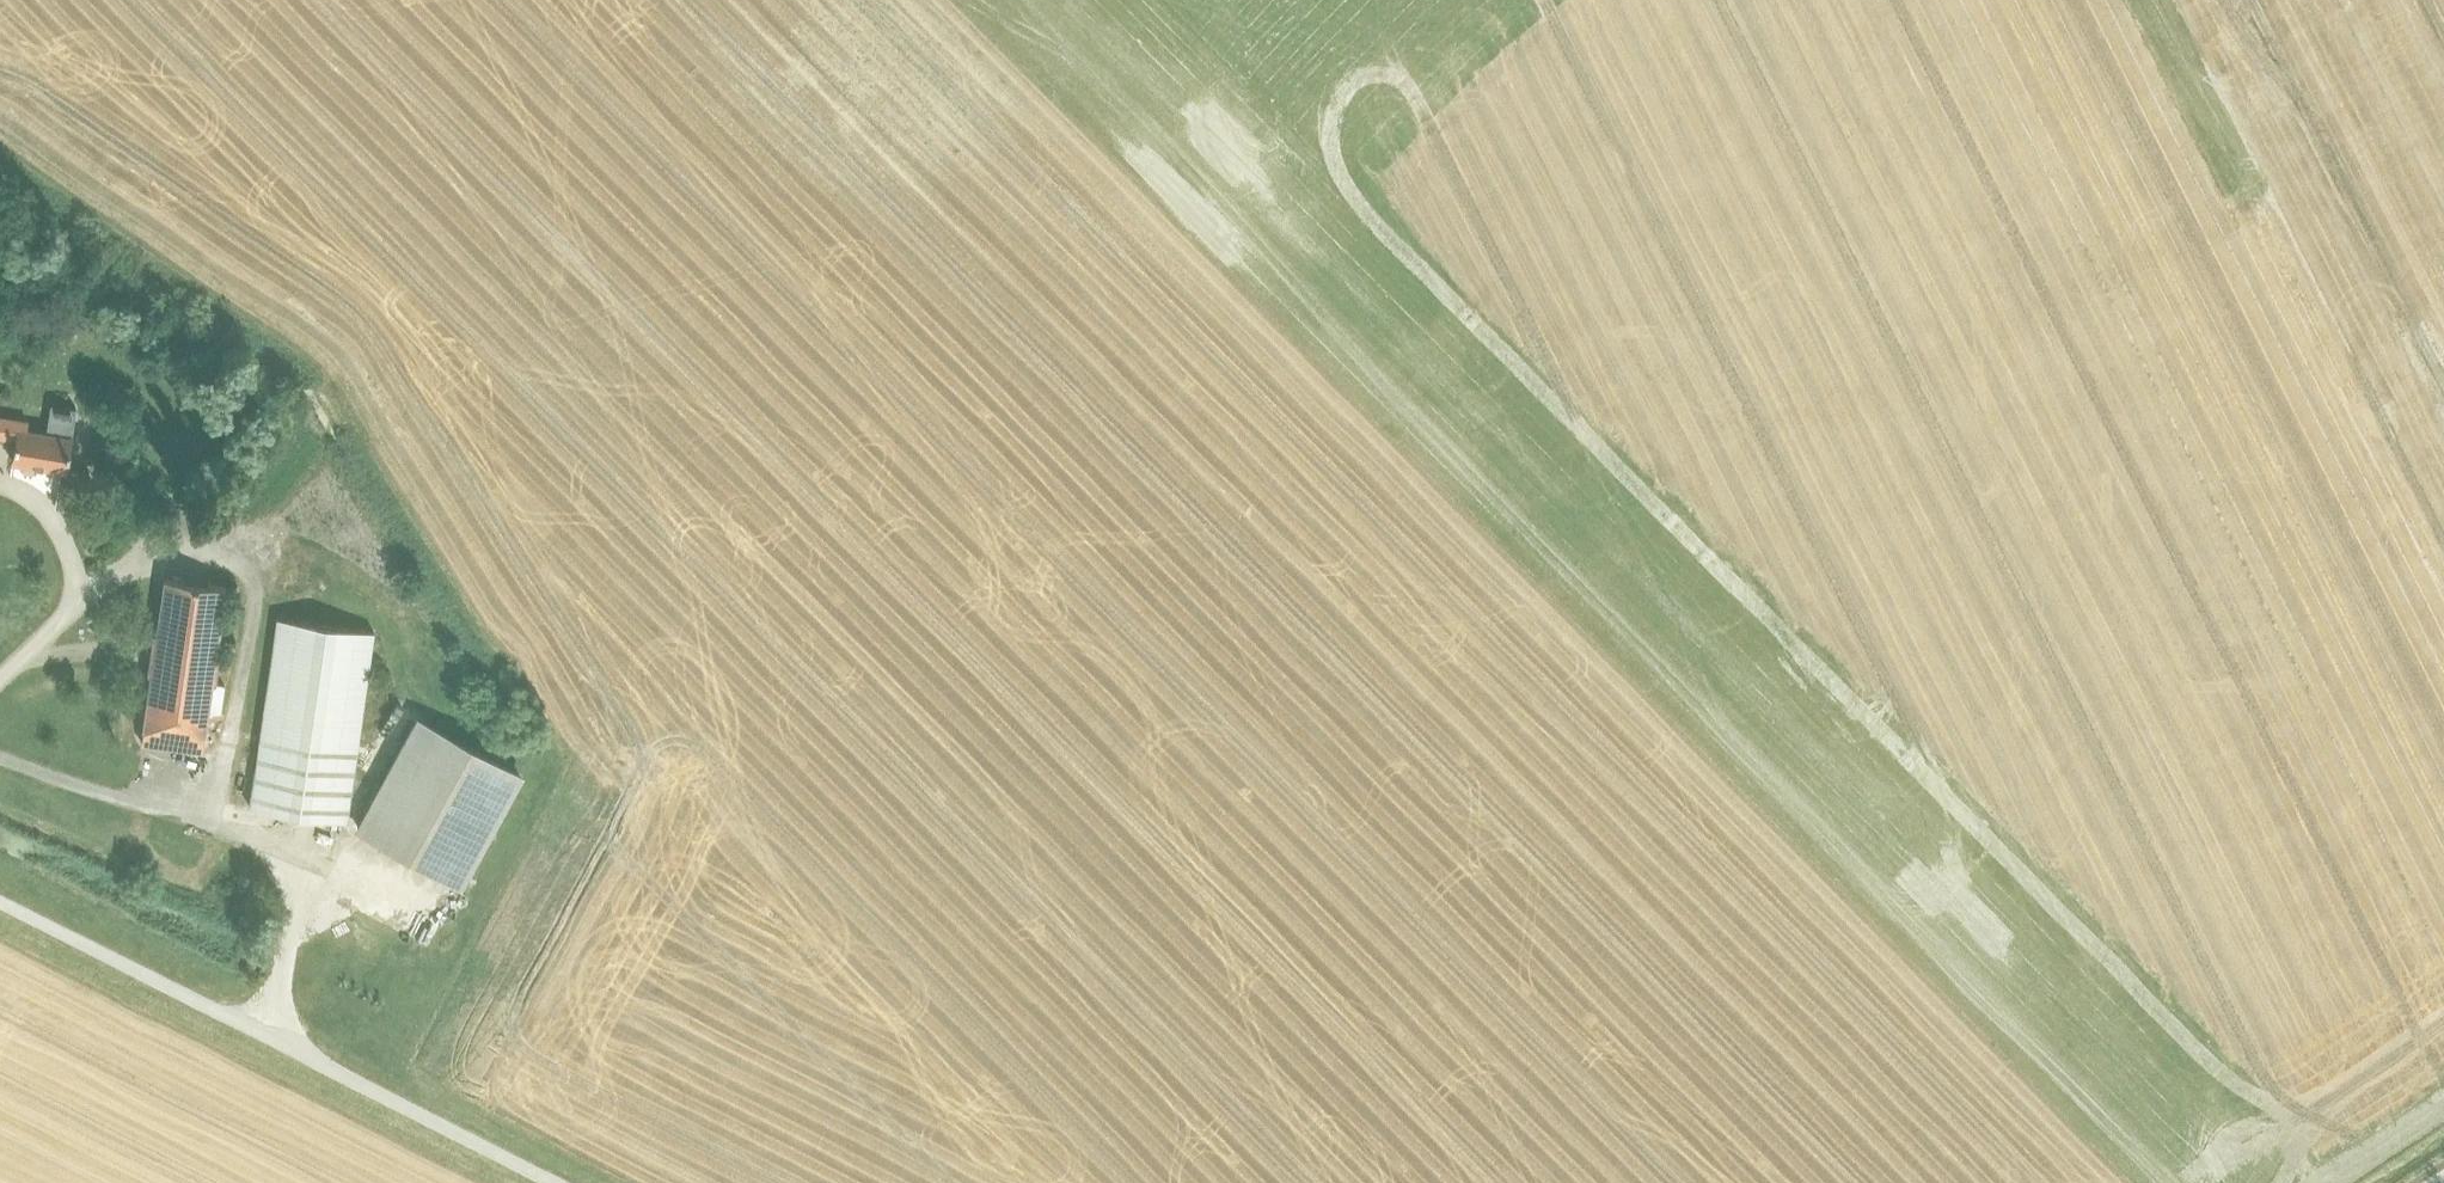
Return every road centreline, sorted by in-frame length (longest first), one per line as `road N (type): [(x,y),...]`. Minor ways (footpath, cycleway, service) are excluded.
road 1 (residential): [(559,1182),(0,902)]

